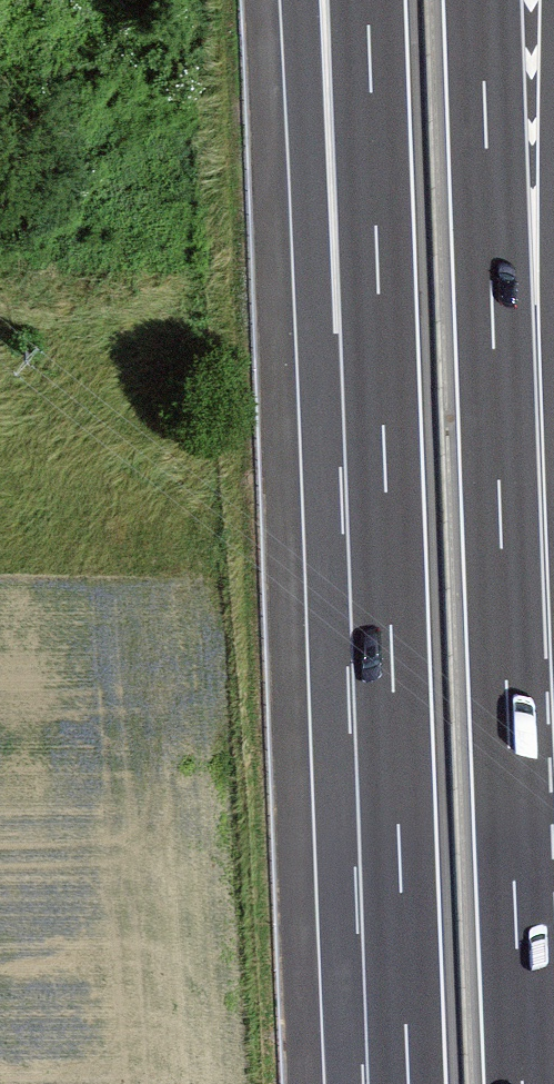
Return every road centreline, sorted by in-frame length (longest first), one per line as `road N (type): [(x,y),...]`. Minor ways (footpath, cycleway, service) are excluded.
road 1 (motorway): [(315,0),(396,763)]
road 2 (motorway): [(369,0),(396,763)]
road 3 (motorway): [(507,686),(551,0)]
road 4 (motorway): [(507,686),(482,0)]
road 5 (motorway): [(523,1083),(507,686)]
road 6 (motorway): [(396,763),(409,1083)]

